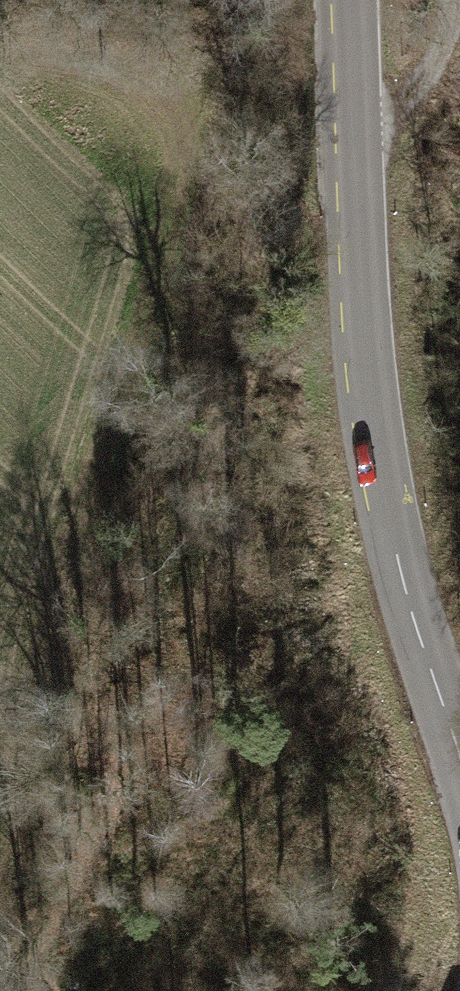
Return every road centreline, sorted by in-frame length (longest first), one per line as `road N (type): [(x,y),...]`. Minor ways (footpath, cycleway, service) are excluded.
road 1 (secondary): [(459,770),(404,583),(383,481),(364,303),(349,0)]
road 2 (track): [(0,713),(57,447),(109,282),(131,143),(0,41)]

